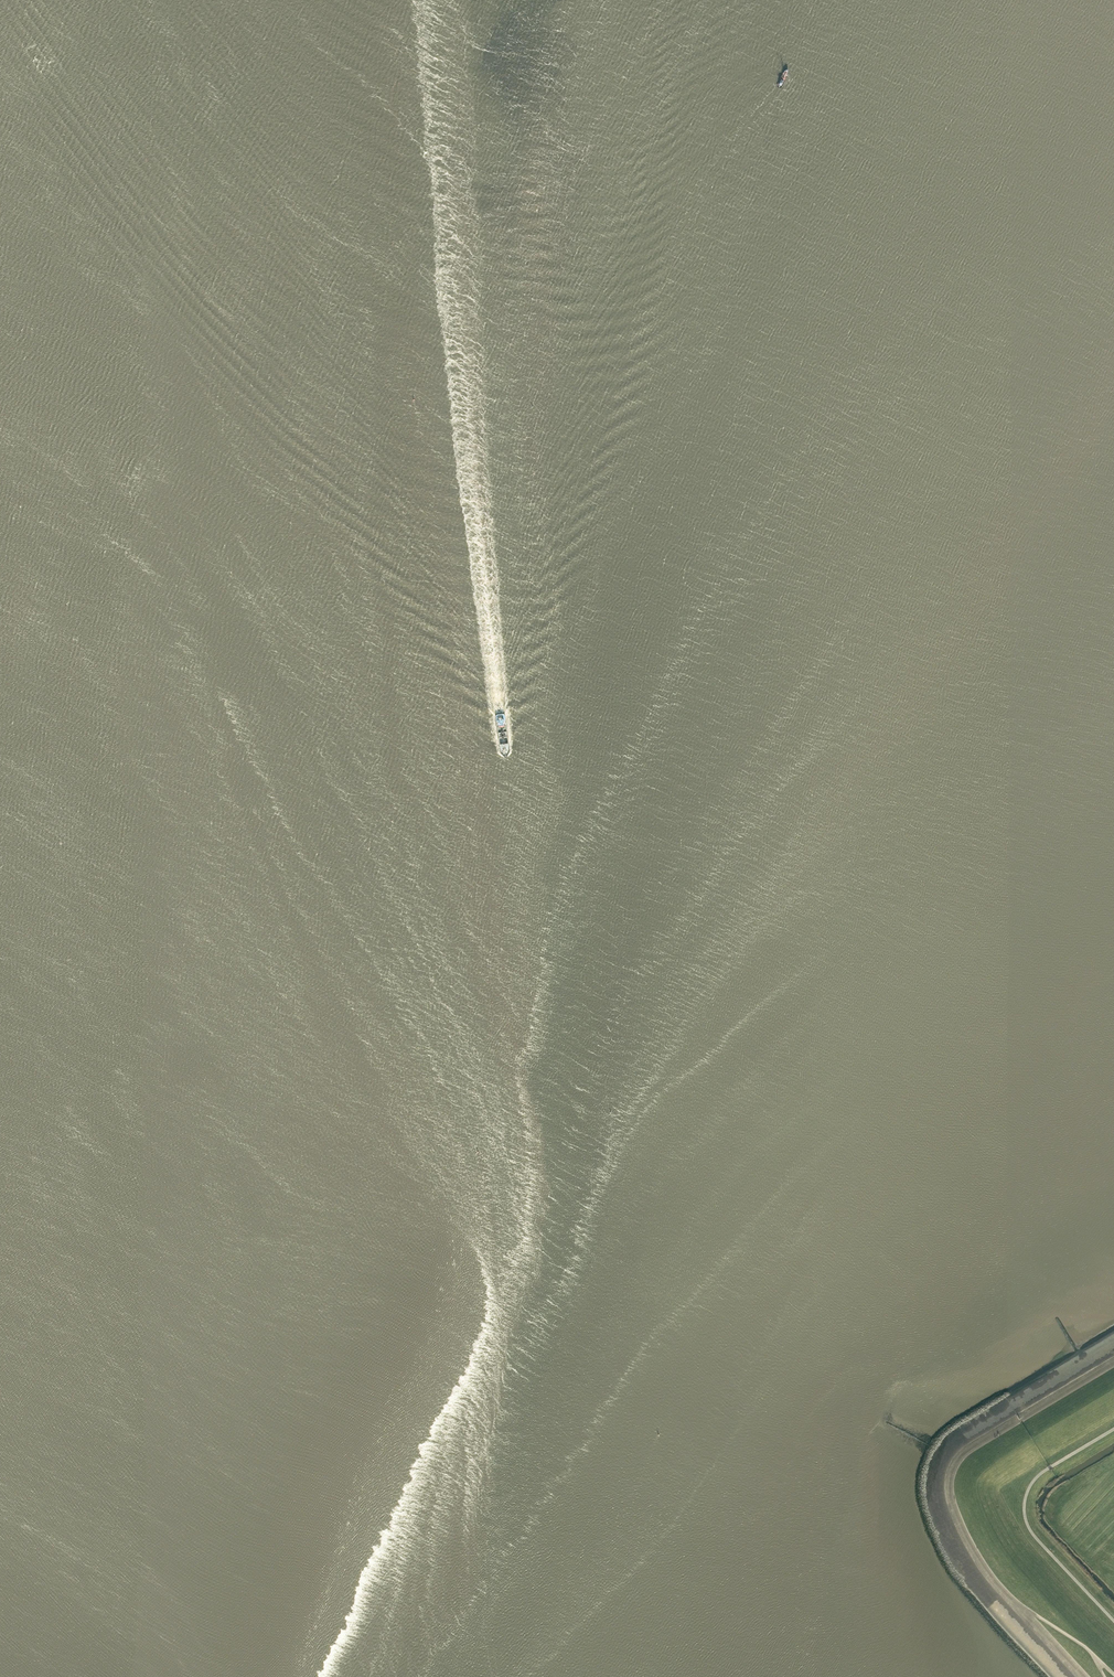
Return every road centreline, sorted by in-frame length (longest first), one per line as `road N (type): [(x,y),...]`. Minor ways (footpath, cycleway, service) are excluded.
road 1 (unclassified): [(1113,1622),(1030,1531),(1025,1510),(1034,1479),(1113,1430)]

